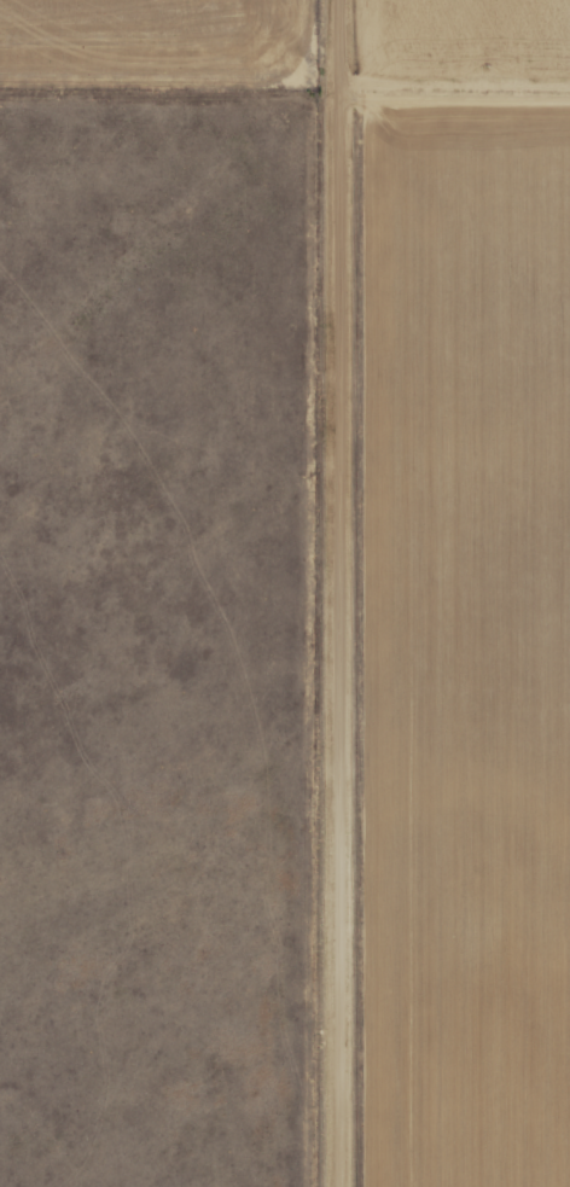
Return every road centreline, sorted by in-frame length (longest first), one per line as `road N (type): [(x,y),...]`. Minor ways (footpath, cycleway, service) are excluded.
road 1 (residential): [(344,1186),(345,0)]
road 2 (residential): [(569,971),(478,941),(453,902),(456,434),(479,232)]
road 3 (residential): [(344,232),(569,233)]

